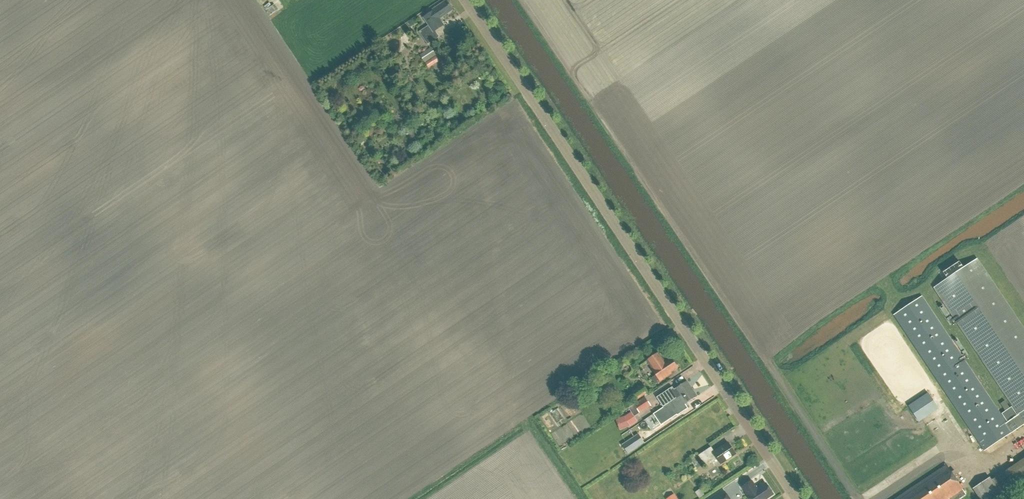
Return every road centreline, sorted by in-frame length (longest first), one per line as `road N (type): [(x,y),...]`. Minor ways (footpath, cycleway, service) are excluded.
road 1 (unclassified): [(795,498),(463,0)]
road 2 (track): [(857,498),(767,358)]

